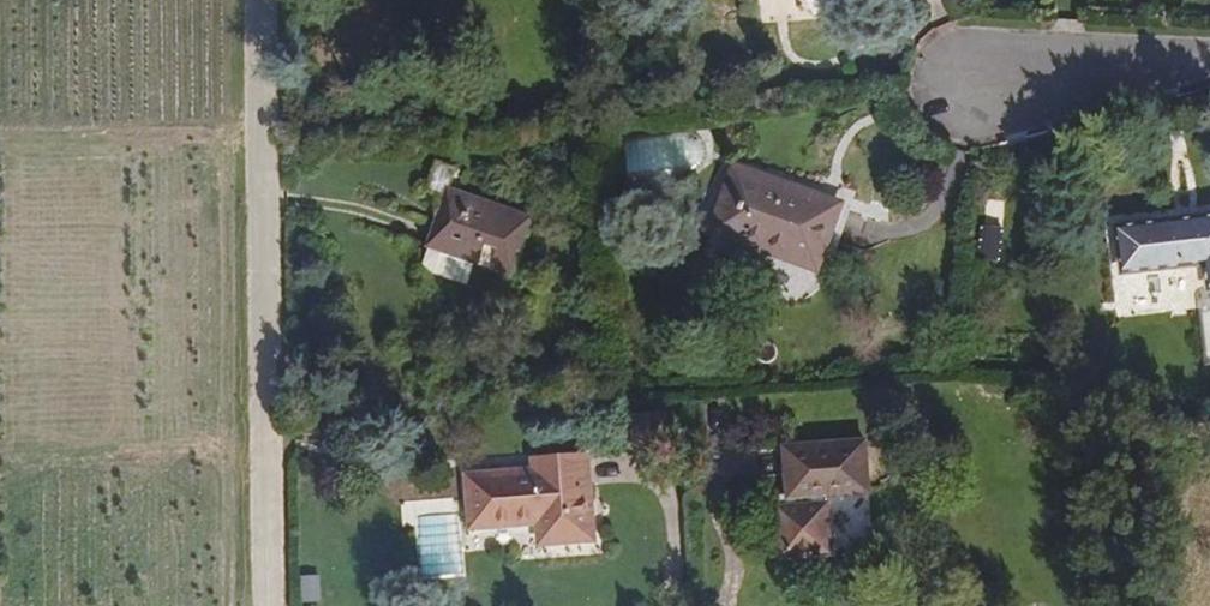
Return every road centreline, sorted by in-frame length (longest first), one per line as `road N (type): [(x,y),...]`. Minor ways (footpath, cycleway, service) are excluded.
road 1 (residential): [(255,0),(265,605)]
road 2 (residential): [(1209,60),(971,87)]

